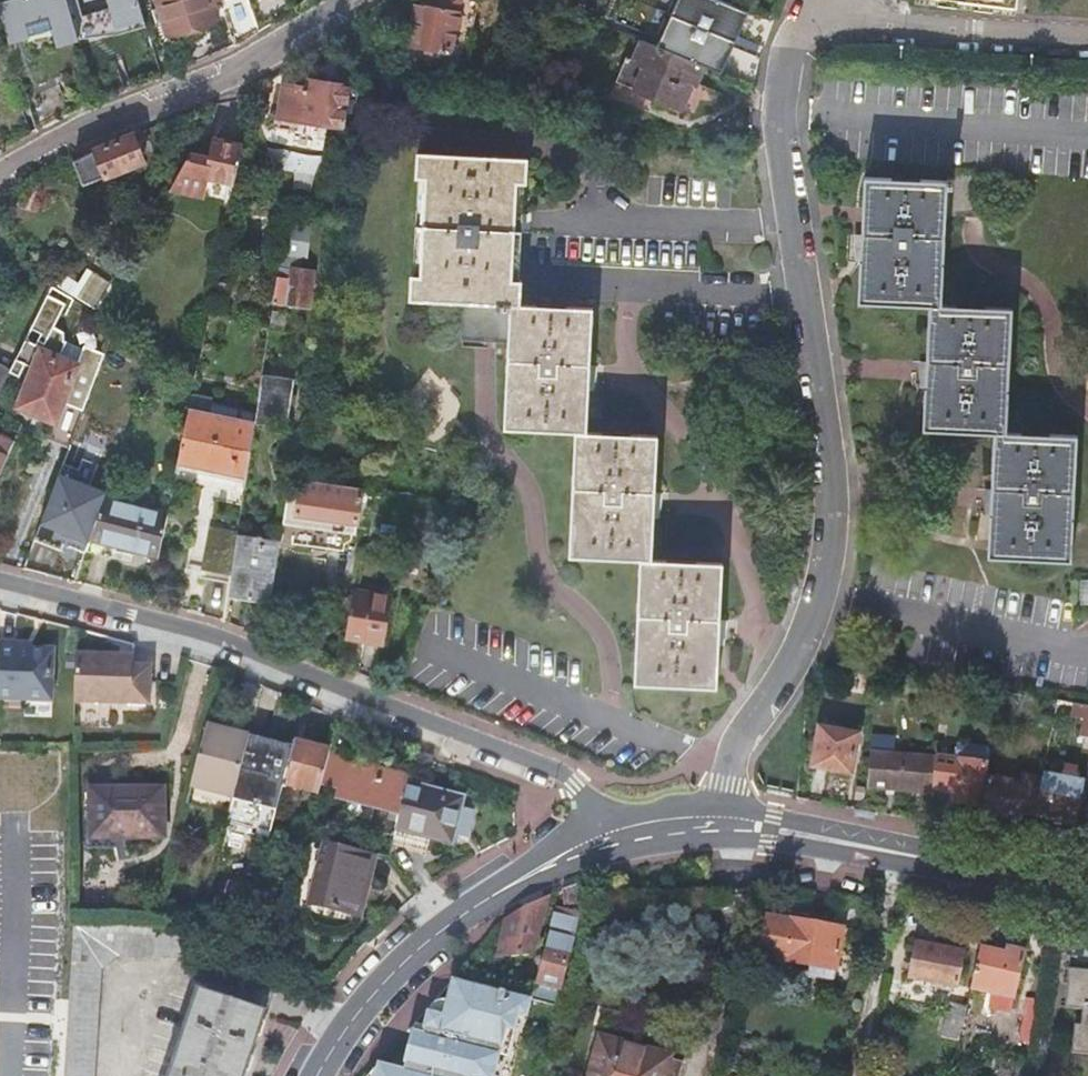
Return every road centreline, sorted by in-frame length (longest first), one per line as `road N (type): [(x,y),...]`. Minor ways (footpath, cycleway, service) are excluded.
road 1 (residential): [(822,0),(787,58),(776,112),(833,471),(833,524),(818,603),(797,652),(739,740),(716,823)]
road 2 (residential): [(608,839),(594,806),(556,773),(222,642),(0,582)]
road 3 (residential): [(0,176),(244,63),(342,0)]
road 4 (secondary): [(608,839),(471,909),(393,972),(319,1075)]
road 5 (secondary): [(716,823),(1087,903)]
road 6 (residential): [(834,0),(864,18),(1087,39)]

